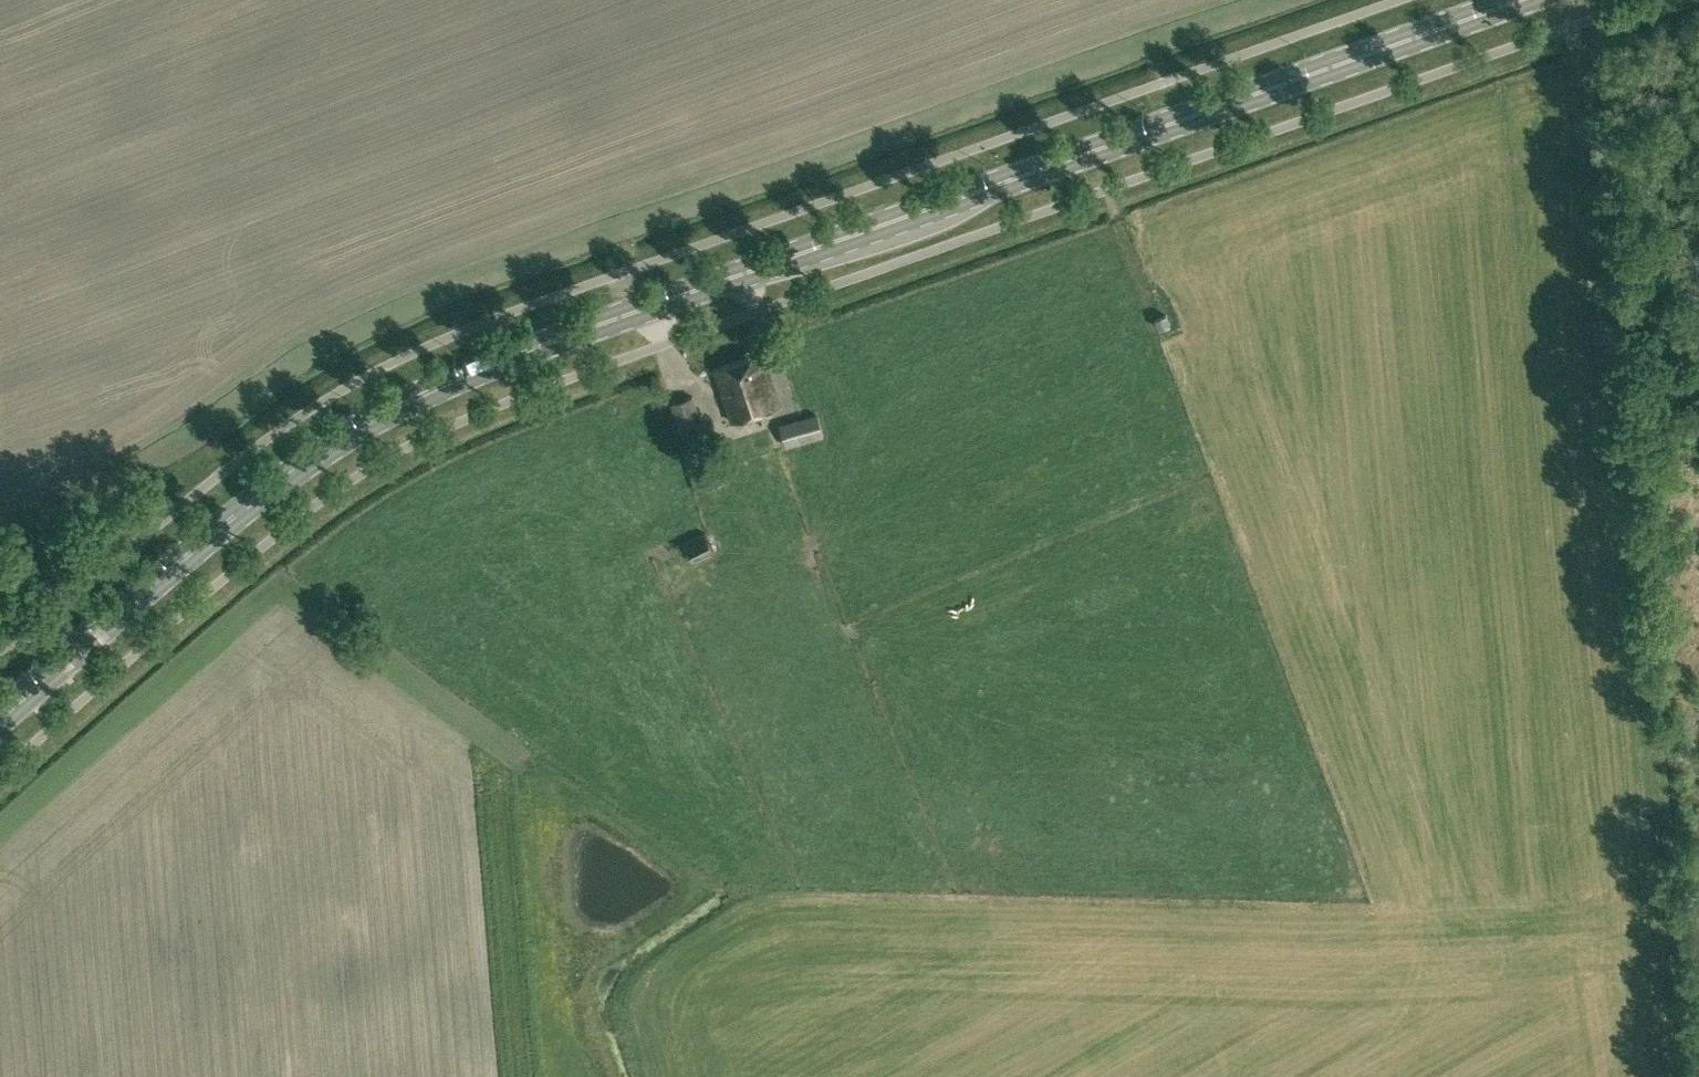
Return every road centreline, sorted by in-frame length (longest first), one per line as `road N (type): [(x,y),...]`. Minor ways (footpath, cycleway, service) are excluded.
road 1 (secondary): [(0,715),(201,538),(315,454),(412,406),(583,332),(1522,0)]

